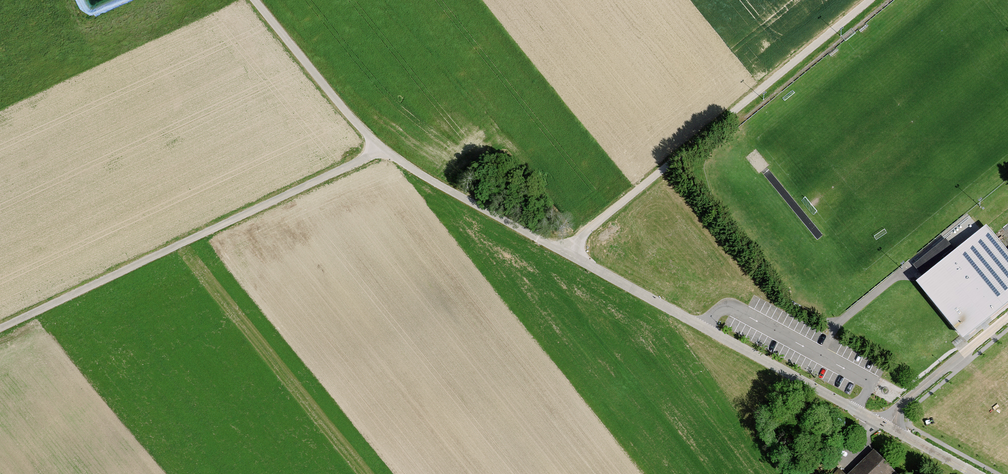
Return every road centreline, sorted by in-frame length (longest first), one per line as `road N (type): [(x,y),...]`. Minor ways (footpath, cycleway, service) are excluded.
road 1 (unclassified): [(254,0),(383,150),(676,314)]
road 2 (track): [(0,329),(383,150)]
road 3 (track): [(565,252),(875,0)]
road 4 (residential): [(972,473),(676,314)]

